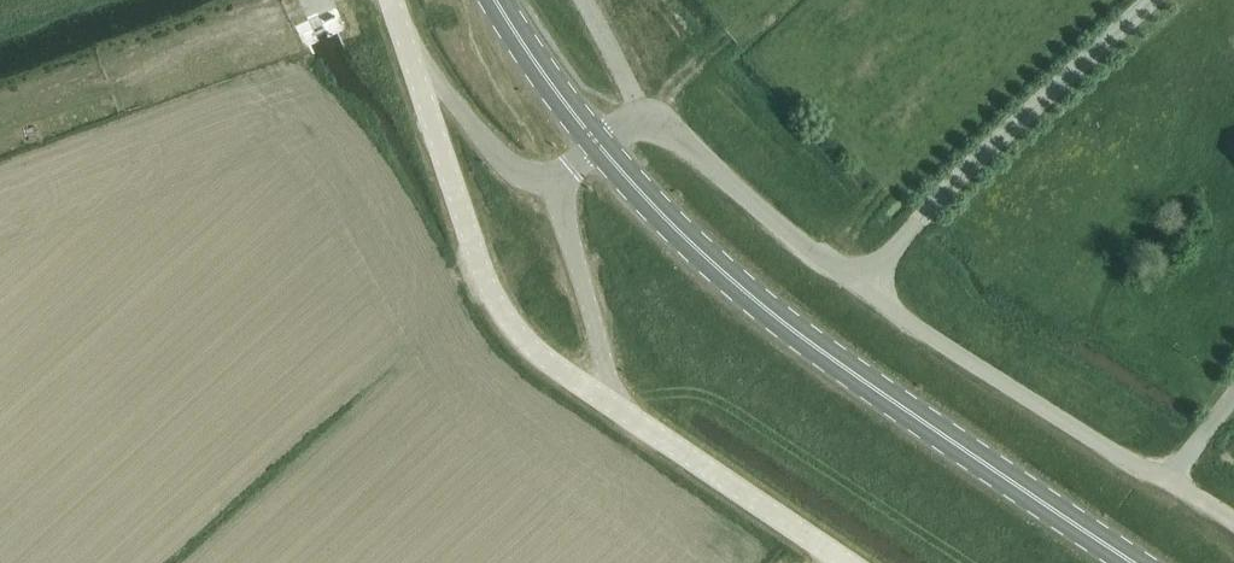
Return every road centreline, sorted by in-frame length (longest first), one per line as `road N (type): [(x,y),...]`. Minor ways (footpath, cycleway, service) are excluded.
road 1 (unclassified): [(597,143),(627,120),(659,125),(894,312),(1233,521)]
road 2 (primary): [(1132,562),(760,304),(597,143)]
road 3 (unclassified): [(611,404),(525,344),(502,314),(409,55)]
road 4 (unclassified): [(846,562),(611,404)]
road 5 (unclassified): [(611,404),(557,180)]
road 6 (unclassified): [(409,55),(499,156),(557,180)]
road 7 (primary): [(597,143),(494,0)]

